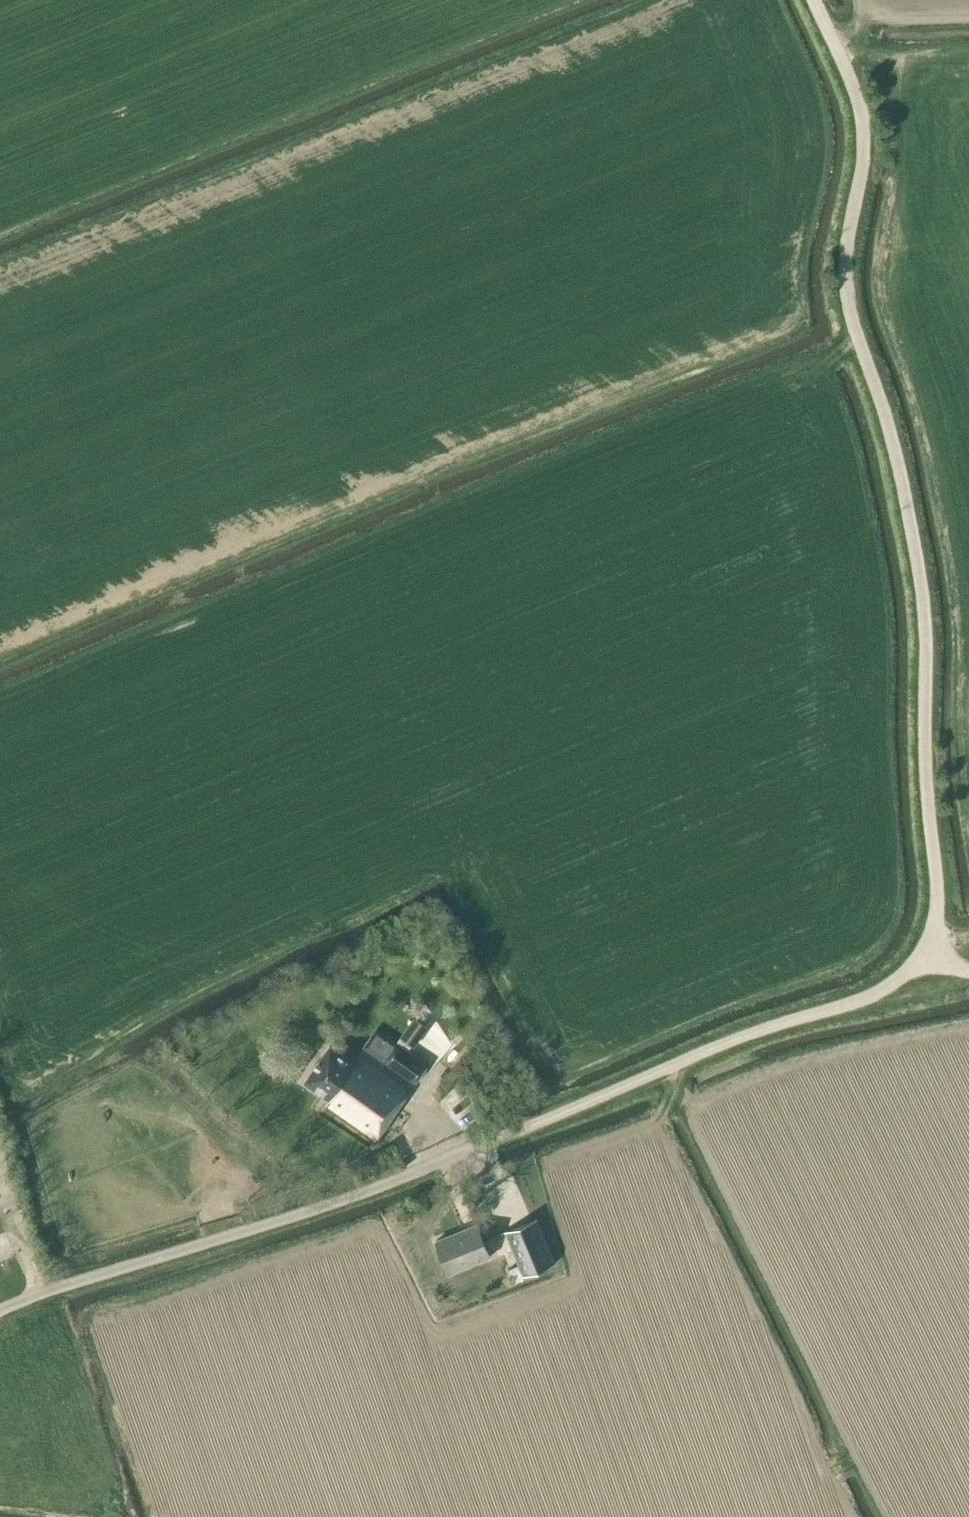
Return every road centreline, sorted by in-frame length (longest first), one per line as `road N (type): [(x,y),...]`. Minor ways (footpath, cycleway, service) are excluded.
road 1 (unclassified): [(0,1312),(391,1180),(763,1029),(875,994),(938,962)]
road 2 (unclassified): [(938,962),(921,693),(893,488),(836,288),(858,132),(836,66),(796,0)]

